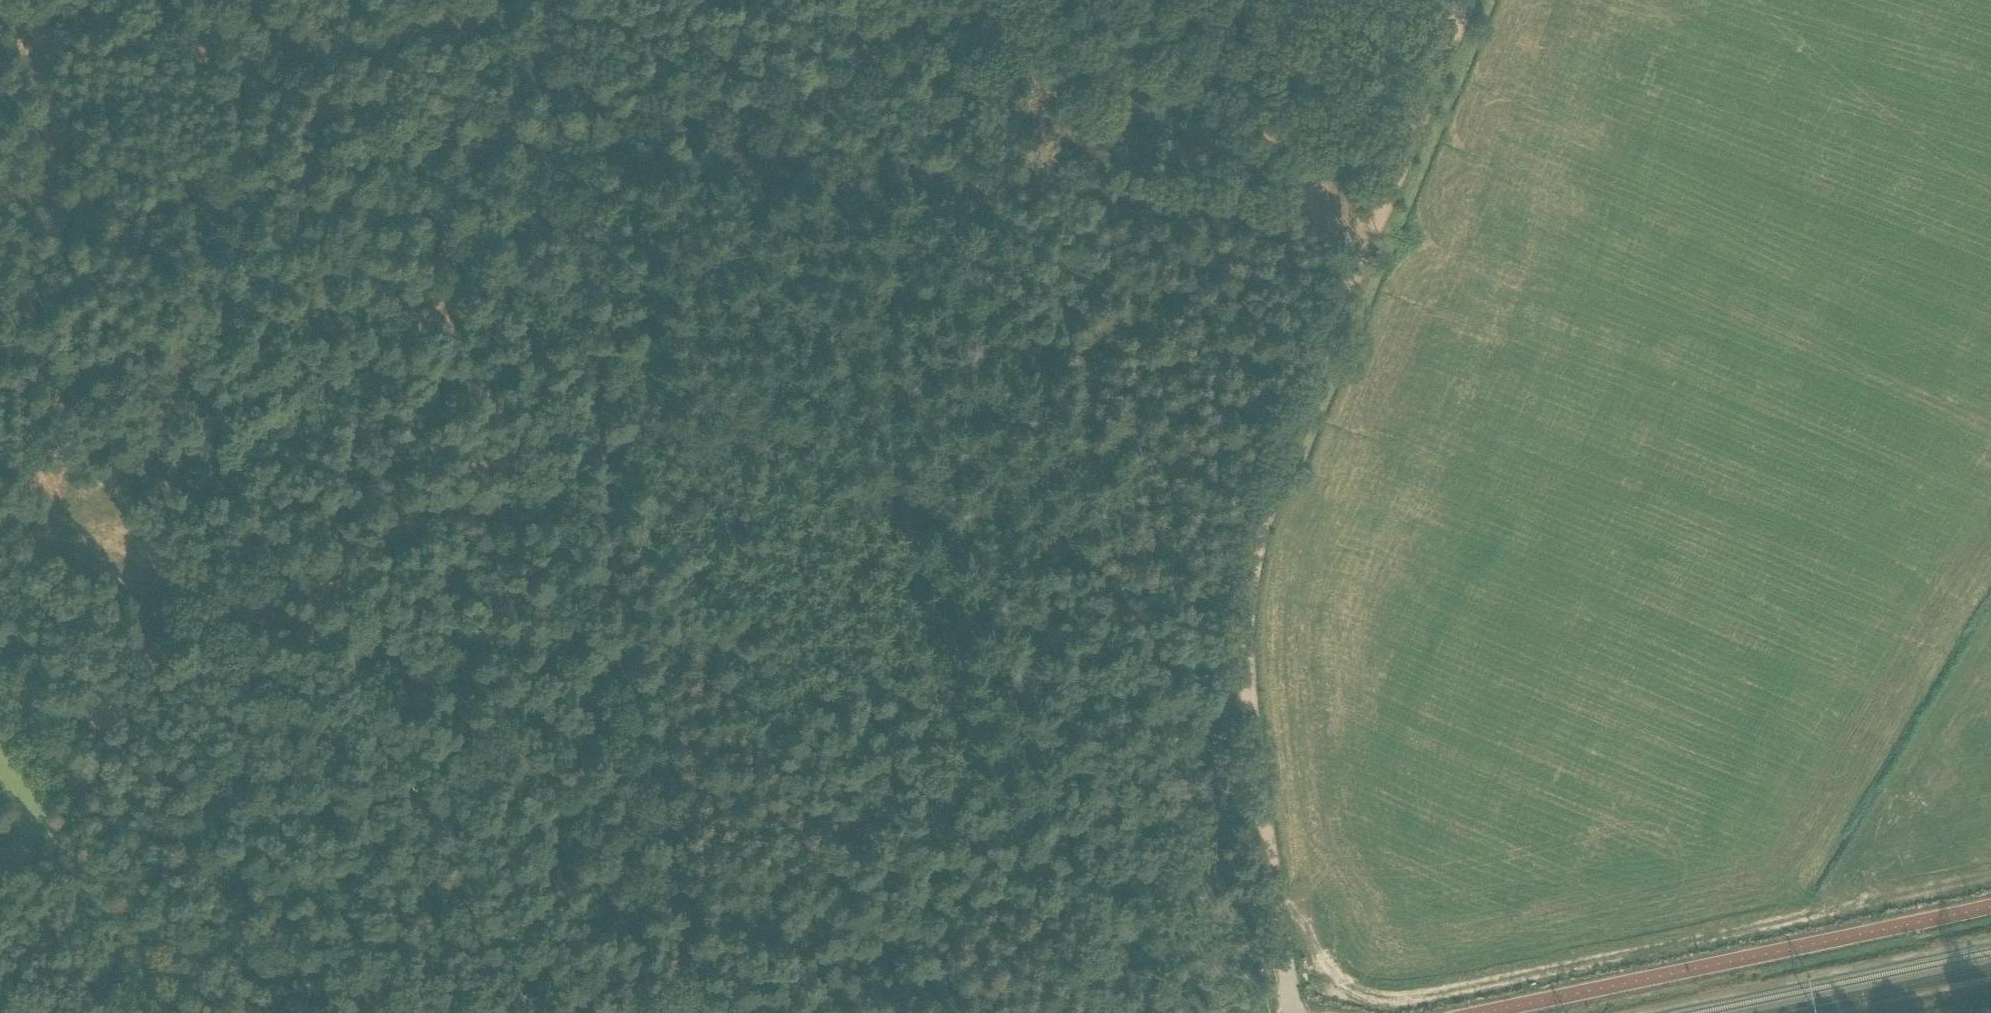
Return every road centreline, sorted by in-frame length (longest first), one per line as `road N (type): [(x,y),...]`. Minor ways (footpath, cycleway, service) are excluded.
road 1 (track): [(1294,1012),(1248,753),(1249,573),(1279,473),(1379,237)]
road 2 (track): [(1255,182),(1222,202),(564,168)]
road 3 (track): [(0,229),(29,214),(200,206),(370,173),(564,168)]
road 4 (track): [(614,551),(627,677),(695,1012)]
road 5 (track): [(564,168),(614,551)]
road 6 (track): [(1379,237),(1474,0)]
road 7 (track): [(539,0),(564,168)]
road 8 (track): [(1282,114),(1230,0)]

